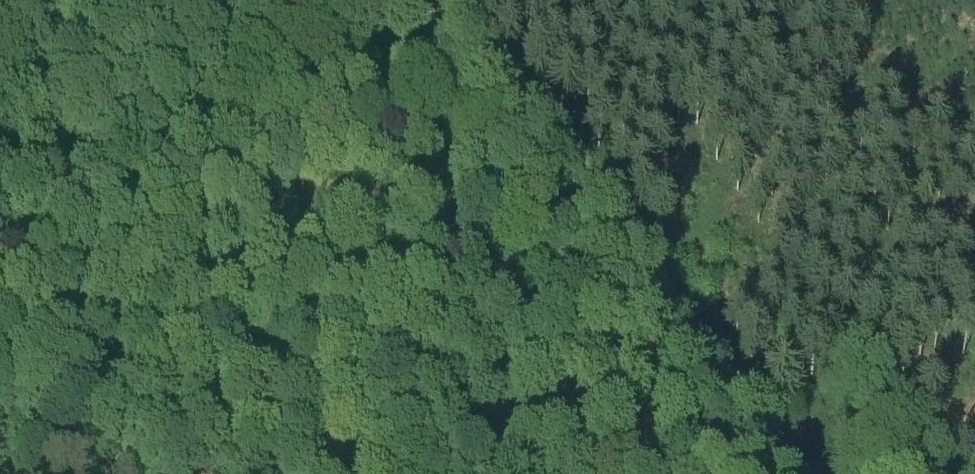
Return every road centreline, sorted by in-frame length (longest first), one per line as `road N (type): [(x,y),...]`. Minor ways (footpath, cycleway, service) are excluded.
road 1 (track): [(809,473),(567,136),(425,0)]

